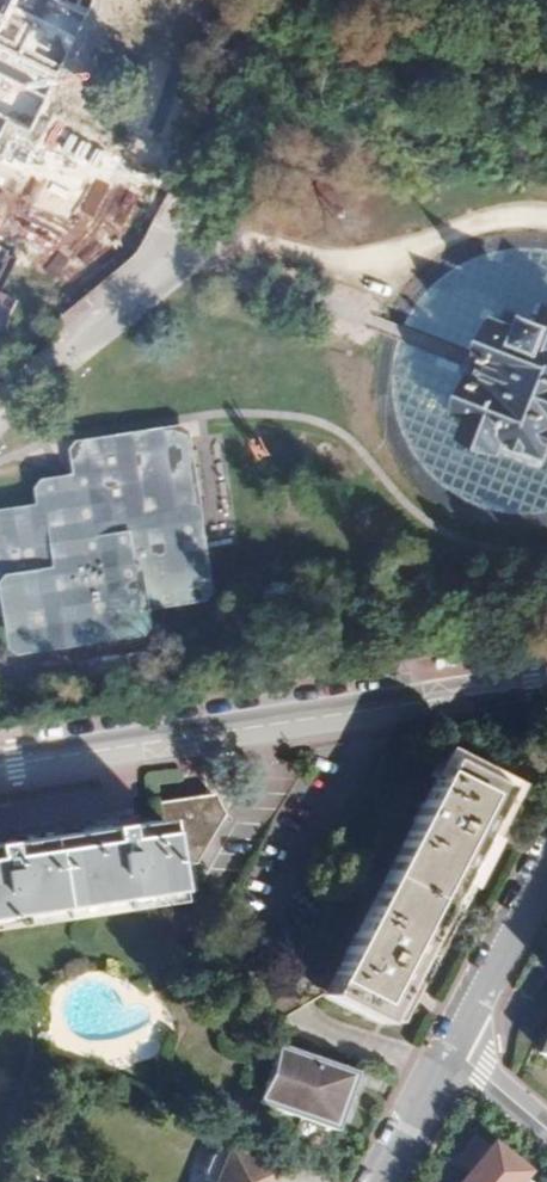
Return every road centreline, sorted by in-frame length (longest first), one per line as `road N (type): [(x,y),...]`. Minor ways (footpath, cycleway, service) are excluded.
road 1 (tertiary): [(0,766),(546,679)]
road 2 (residential): [(446,1046),(546,850)]
road 3 (residential): [(374,1181),(446,1046)]
road 4 (residential): [(446,1046),(546,1129)]

